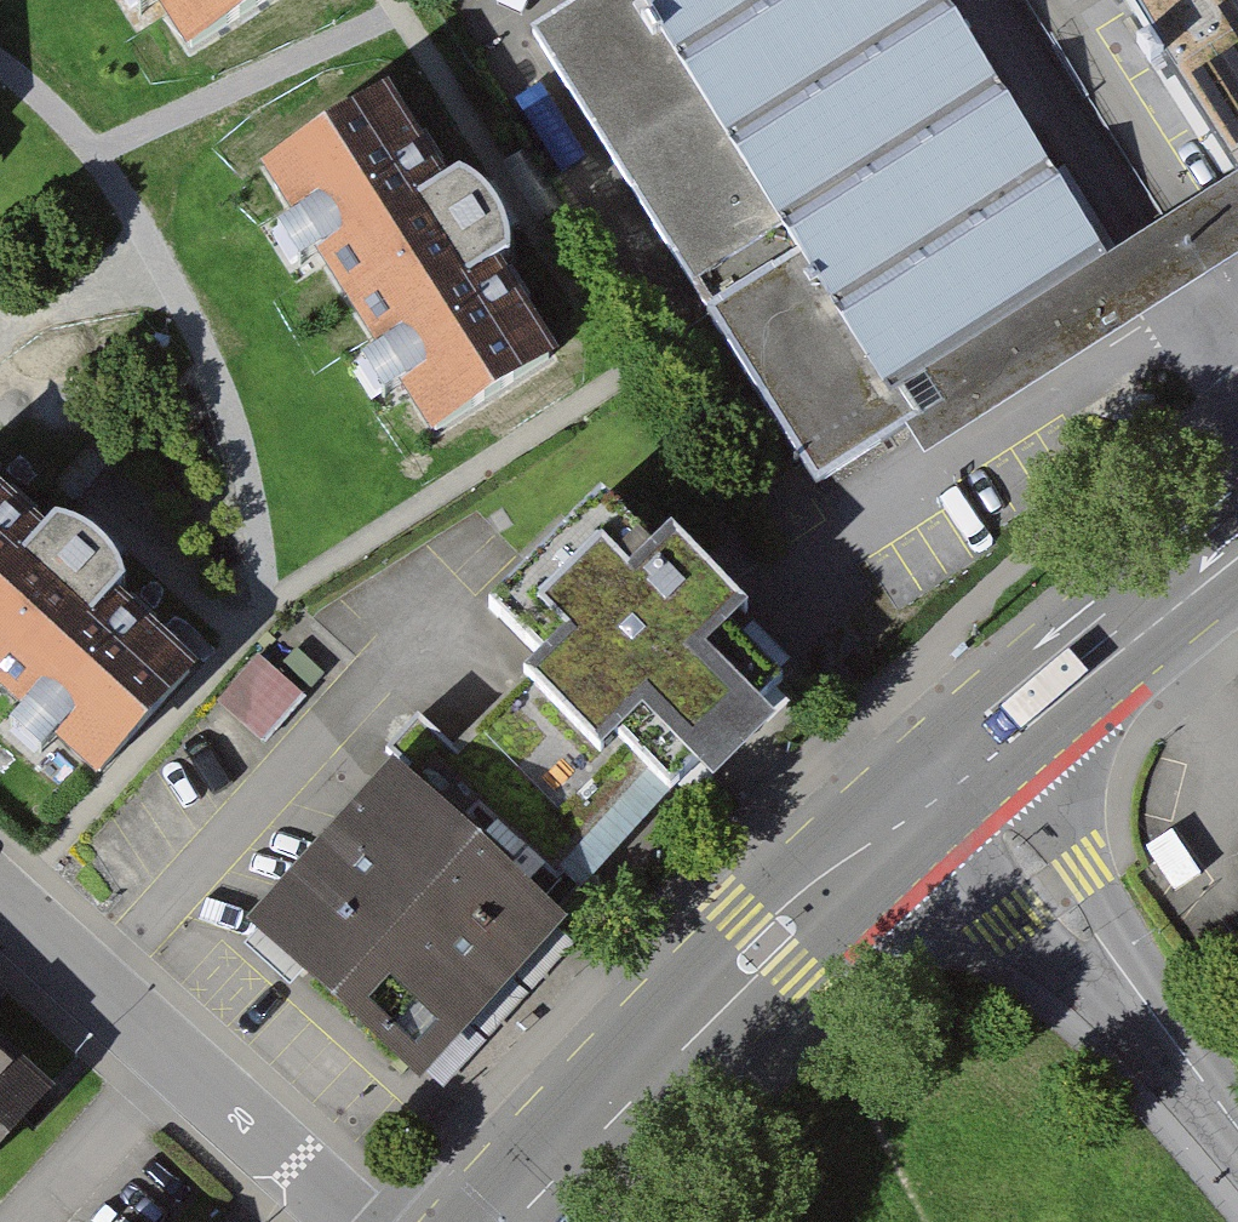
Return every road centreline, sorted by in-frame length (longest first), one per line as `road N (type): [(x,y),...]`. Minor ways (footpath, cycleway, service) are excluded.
road 1 (primary): [(956,764),(765,945),(514,1221)]
road 2 (residential): [(362,1221),(0,902)]
road 3 (residential): [(1237,1130),(956,764)]
road 4 (primary): [(1237,534),(956,764)]

